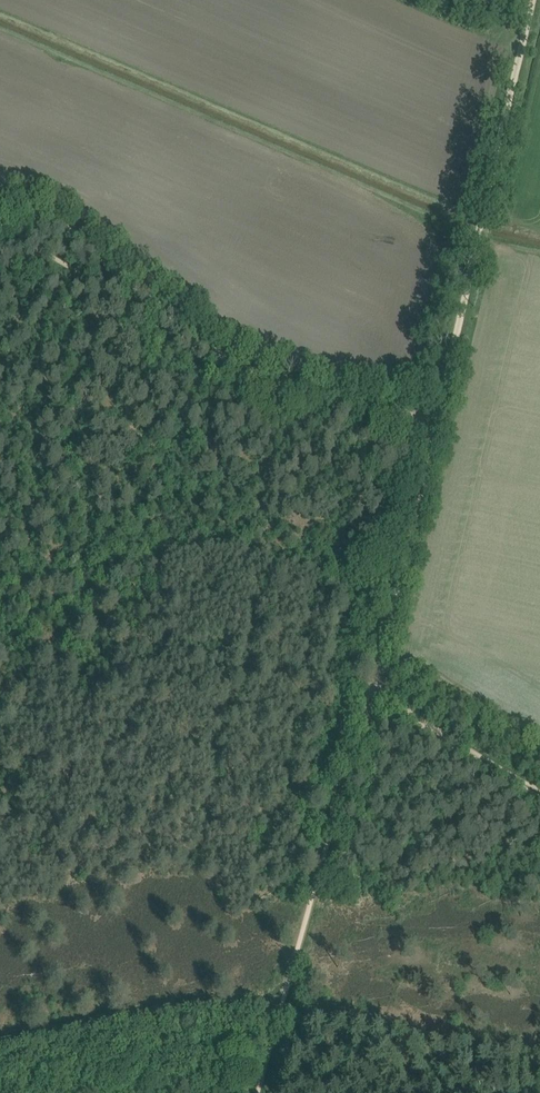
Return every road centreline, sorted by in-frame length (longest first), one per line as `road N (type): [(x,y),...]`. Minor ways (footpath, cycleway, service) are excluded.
road 1 (track): [(539,235),(447,209),(0,15)]
road 2 (track): [(437,418),(281,381),(199,342),(61,226),(37,217),(0,229)]
road 3 (track): [(534,0),(437,418)]
road 4 (track): [(393,590),(211,537),(0,586)]
road 5 (track): [(281,1014),(369,686)]
road 6 (track): [(0,1036),(205,1004),(281,1014)]
road 7 (track): [(369,686),(427,451)]
road 8 (track): [(539,800),(402,725),(369,686)]

